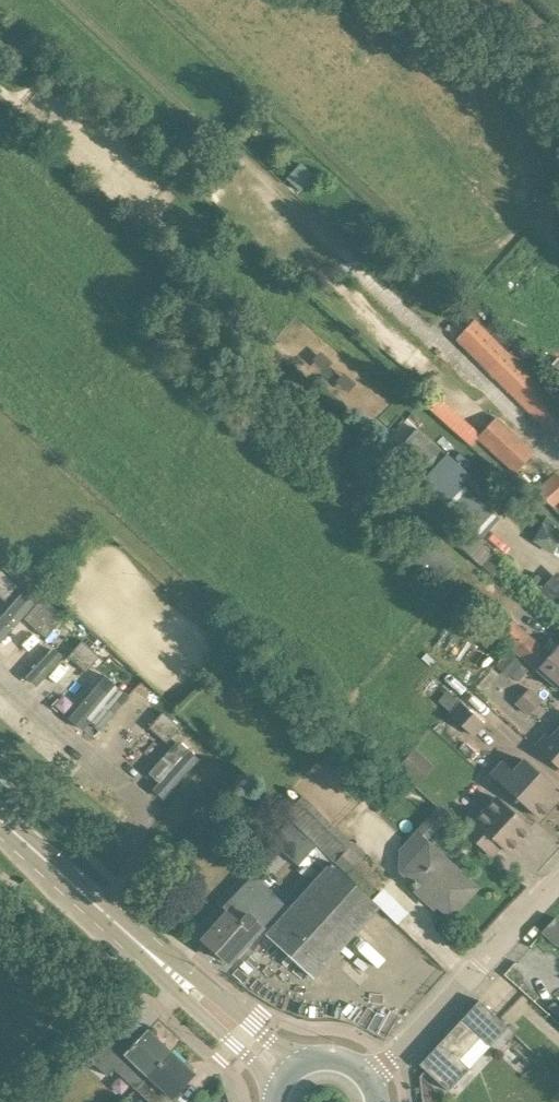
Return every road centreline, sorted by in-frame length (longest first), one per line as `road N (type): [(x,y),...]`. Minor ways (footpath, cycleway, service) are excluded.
road 1 (tertiary): [(283,1075),(0,821)]
road 2 (unclassified): [(371,1078),(558,881)]

